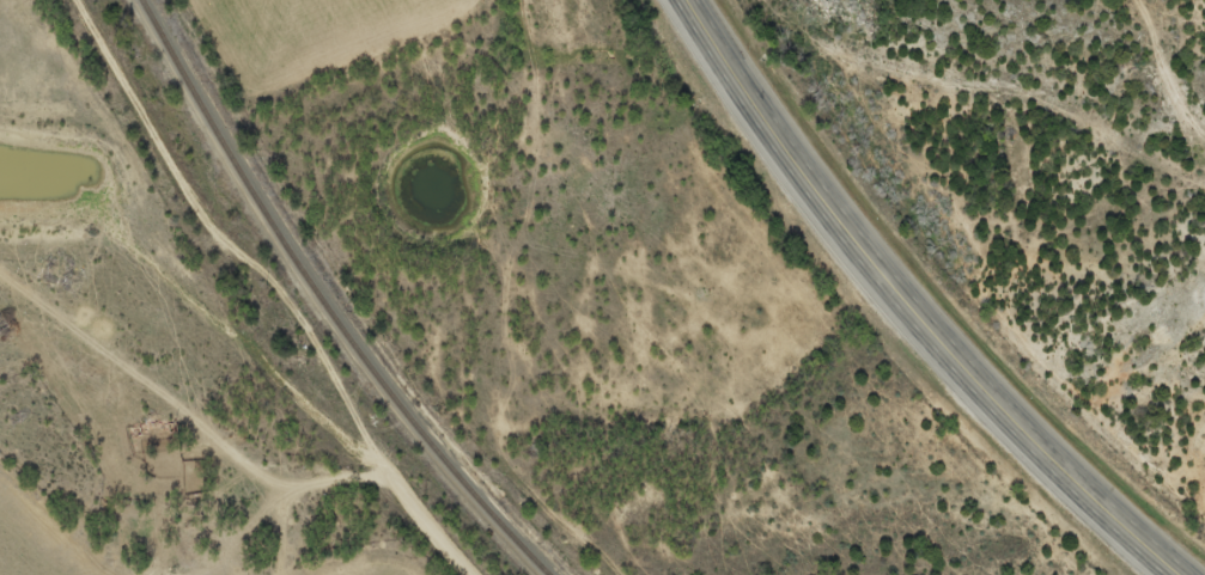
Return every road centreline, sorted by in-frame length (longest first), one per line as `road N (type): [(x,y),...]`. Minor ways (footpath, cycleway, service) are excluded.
road 1 (trunk): [(1168,574),(1002,414),(852,245),(682,0)]
road 2 (residential): [(386,574),(160,353),(77,234),(0,88)]

